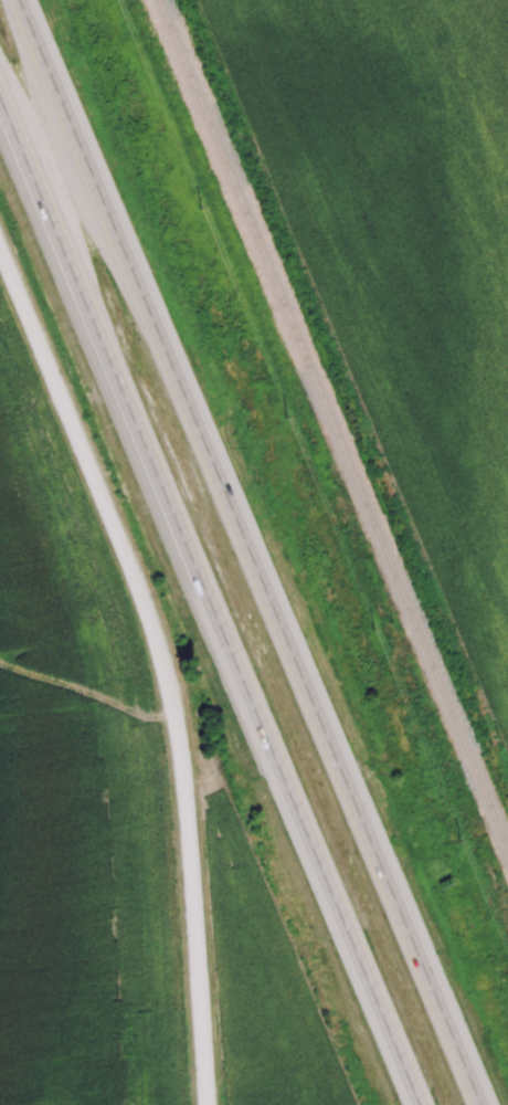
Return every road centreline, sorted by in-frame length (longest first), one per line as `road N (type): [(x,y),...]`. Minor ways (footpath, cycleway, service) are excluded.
road 1 (motorway): [(481,1104),(19,0)]
road 2 (motorway): [(0,107),(419,1104)]
road 3 (residential): [(0,242),(165,640),(186,772),(206,1104)]

